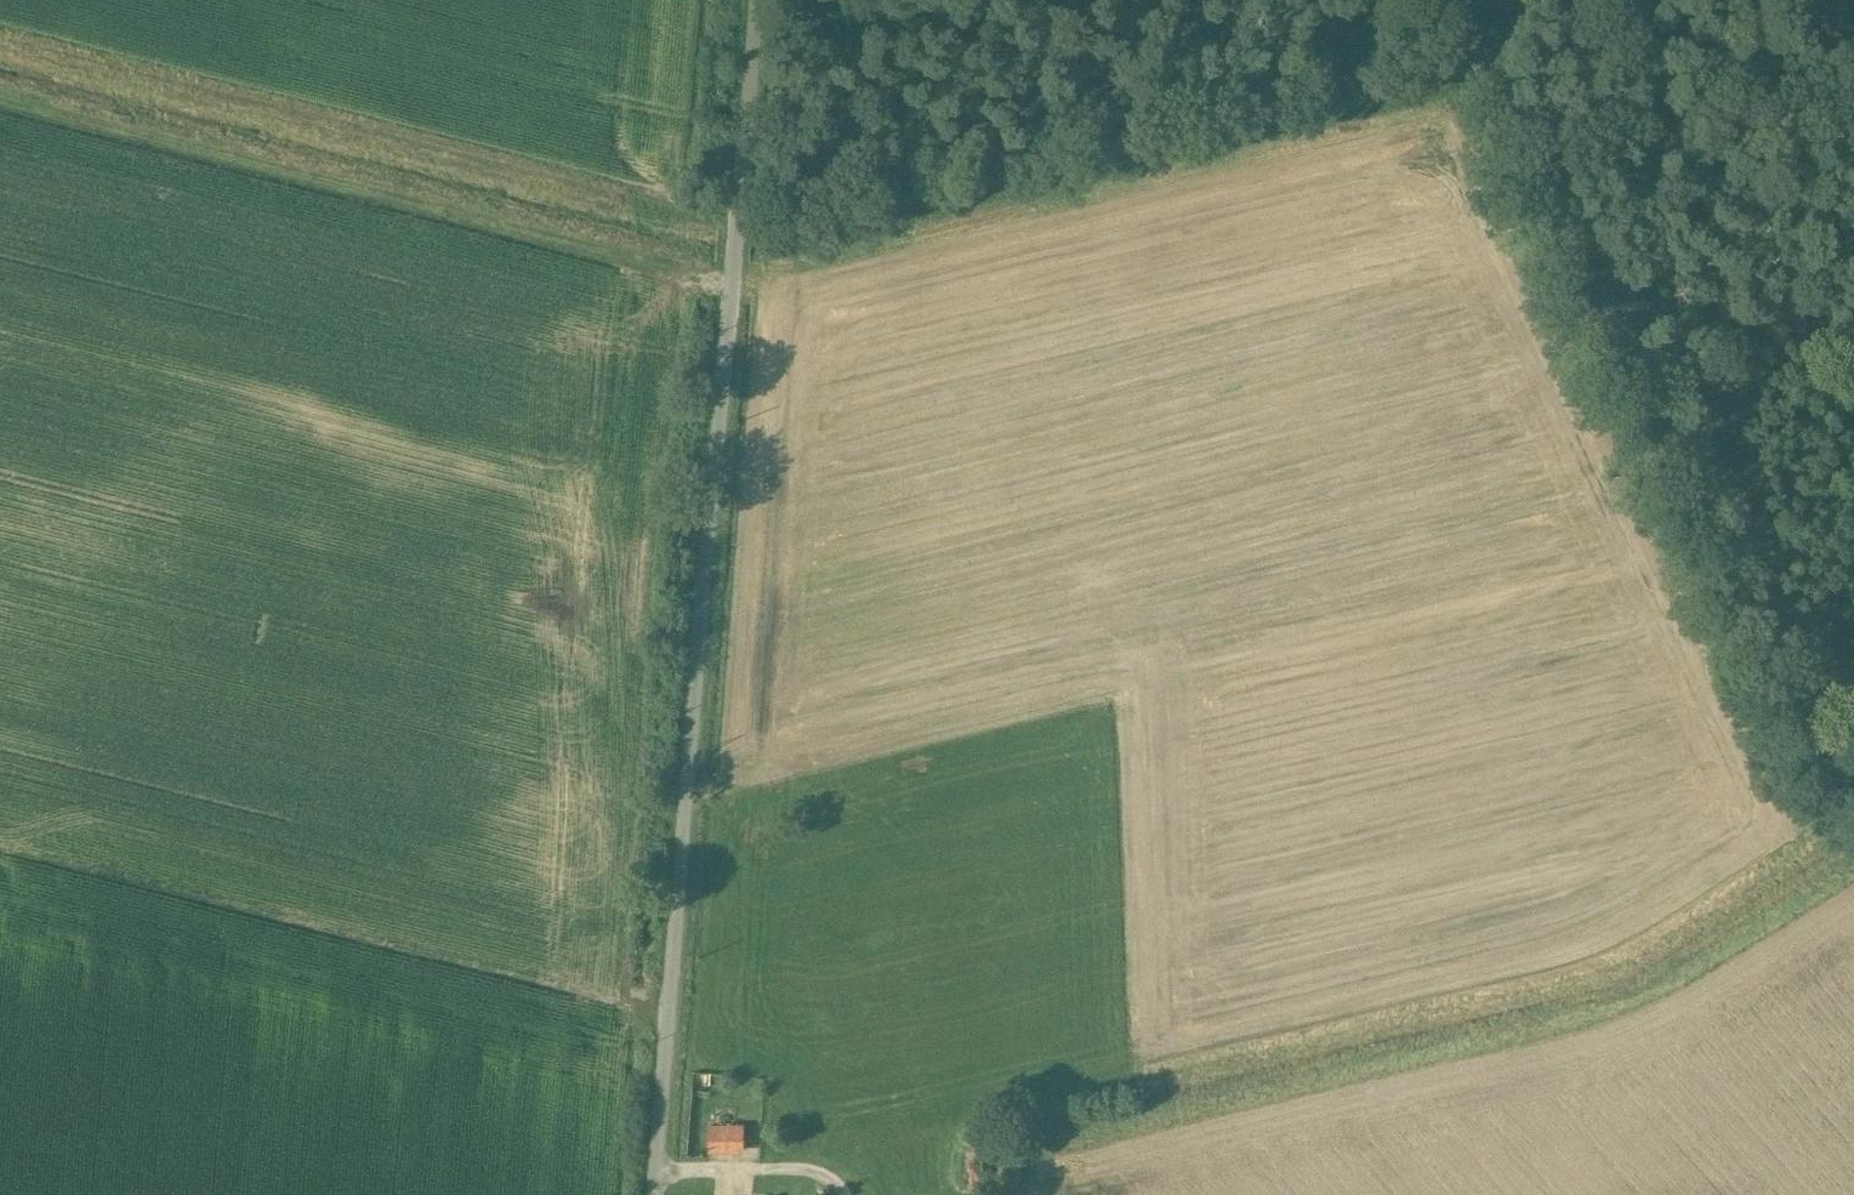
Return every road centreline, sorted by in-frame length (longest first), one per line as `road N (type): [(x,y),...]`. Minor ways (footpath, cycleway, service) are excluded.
road 1 (unclassified): [(654,1194),(757,0)]
road 2 (track): [(0,96),(732,278)]

